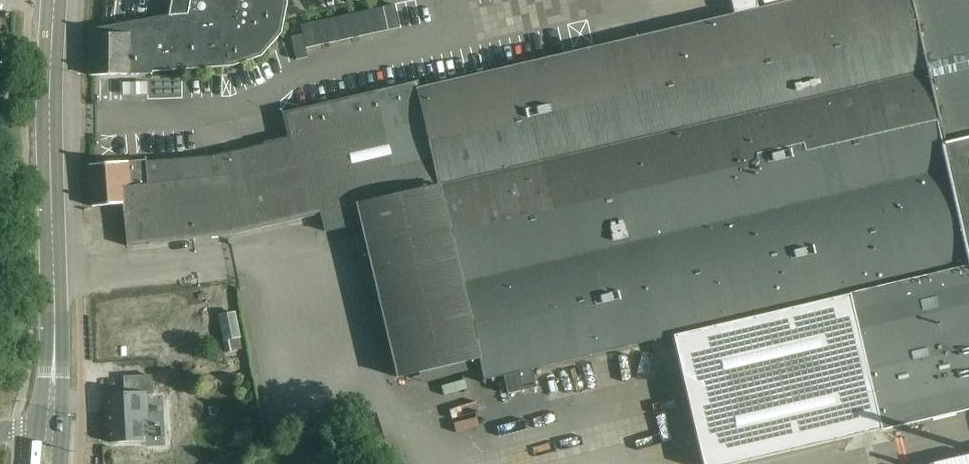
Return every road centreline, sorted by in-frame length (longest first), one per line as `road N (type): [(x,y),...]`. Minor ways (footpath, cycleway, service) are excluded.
road 1 (secondary): [(55,355),(49,131),(56,0)]

